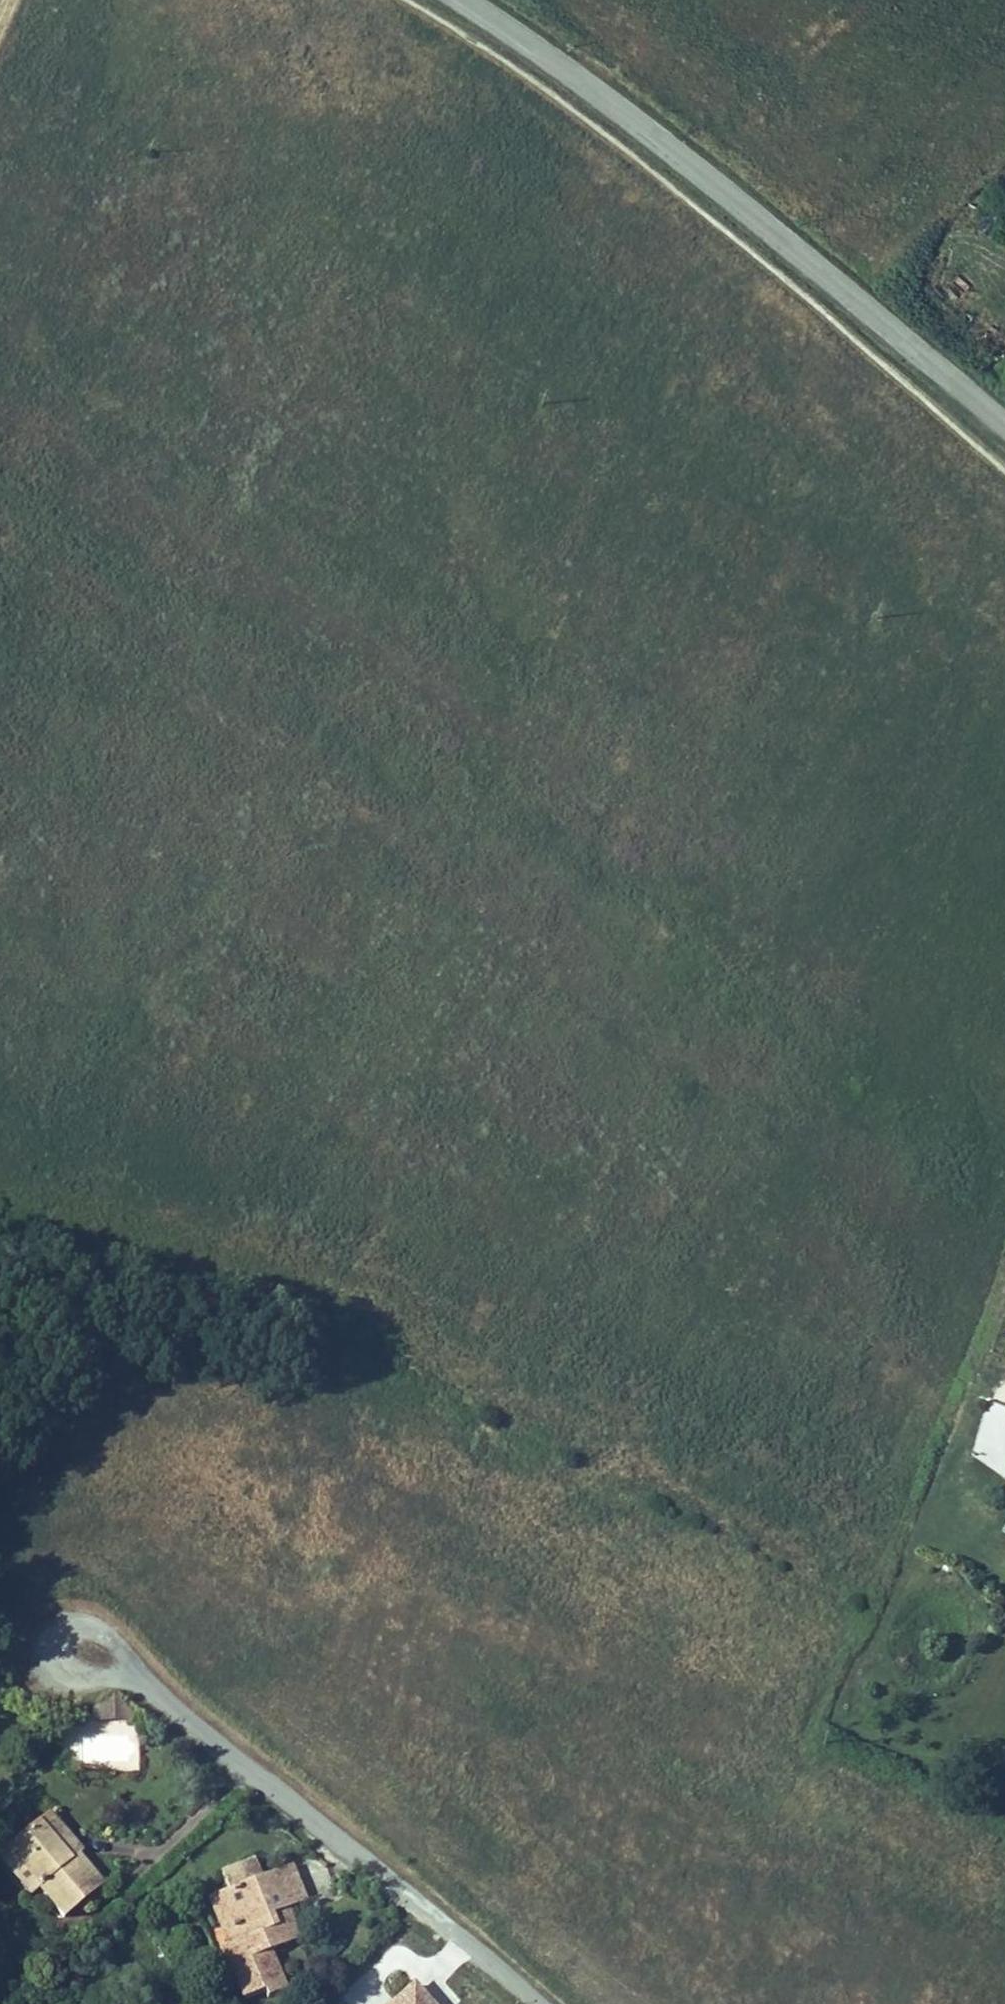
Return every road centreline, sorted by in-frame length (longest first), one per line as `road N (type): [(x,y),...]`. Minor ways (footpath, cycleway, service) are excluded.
road 1 (tertiary): [(1004,427),(639,126),(457,0)]
road 2 (residential): [(538,2003),(147,1683),(79,1648)]

